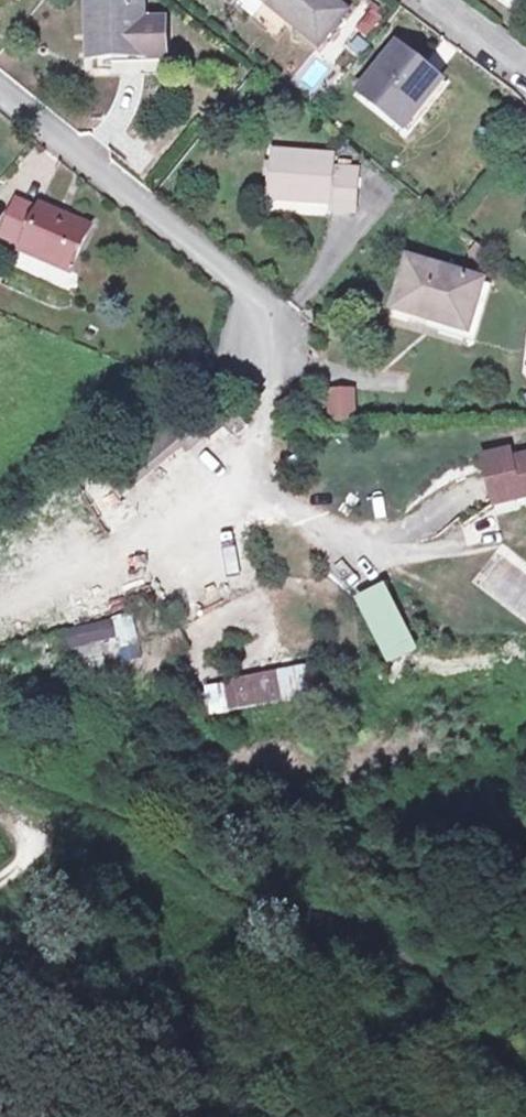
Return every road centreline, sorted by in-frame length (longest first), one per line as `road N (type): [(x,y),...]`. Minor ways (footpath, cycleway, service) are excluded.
road 1 (residential): [(0,98),(251,296),(261,339)]
road 2 (residential): [(419,0),(525,83)]

